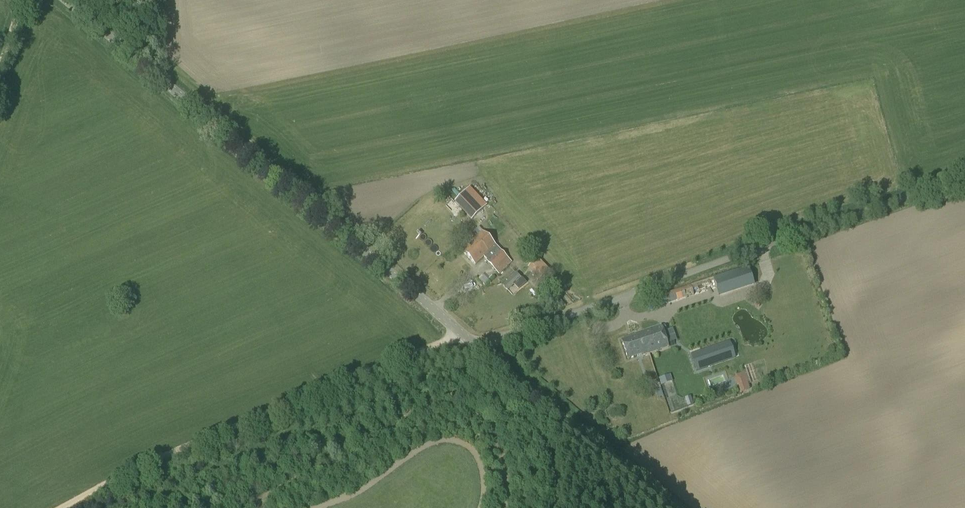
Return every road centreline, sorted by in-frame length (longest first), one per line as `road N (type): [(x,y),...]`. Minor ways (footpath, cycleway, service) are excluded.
road 1 (unclassified): [(467,343),(59,0)]
road 2 (unclassified): [(467,343),(964,178)]
road 3 (track): [(467,343),(407,358),(68,507)]
road 4 (unclassified): [(663,507),(467,343)]

